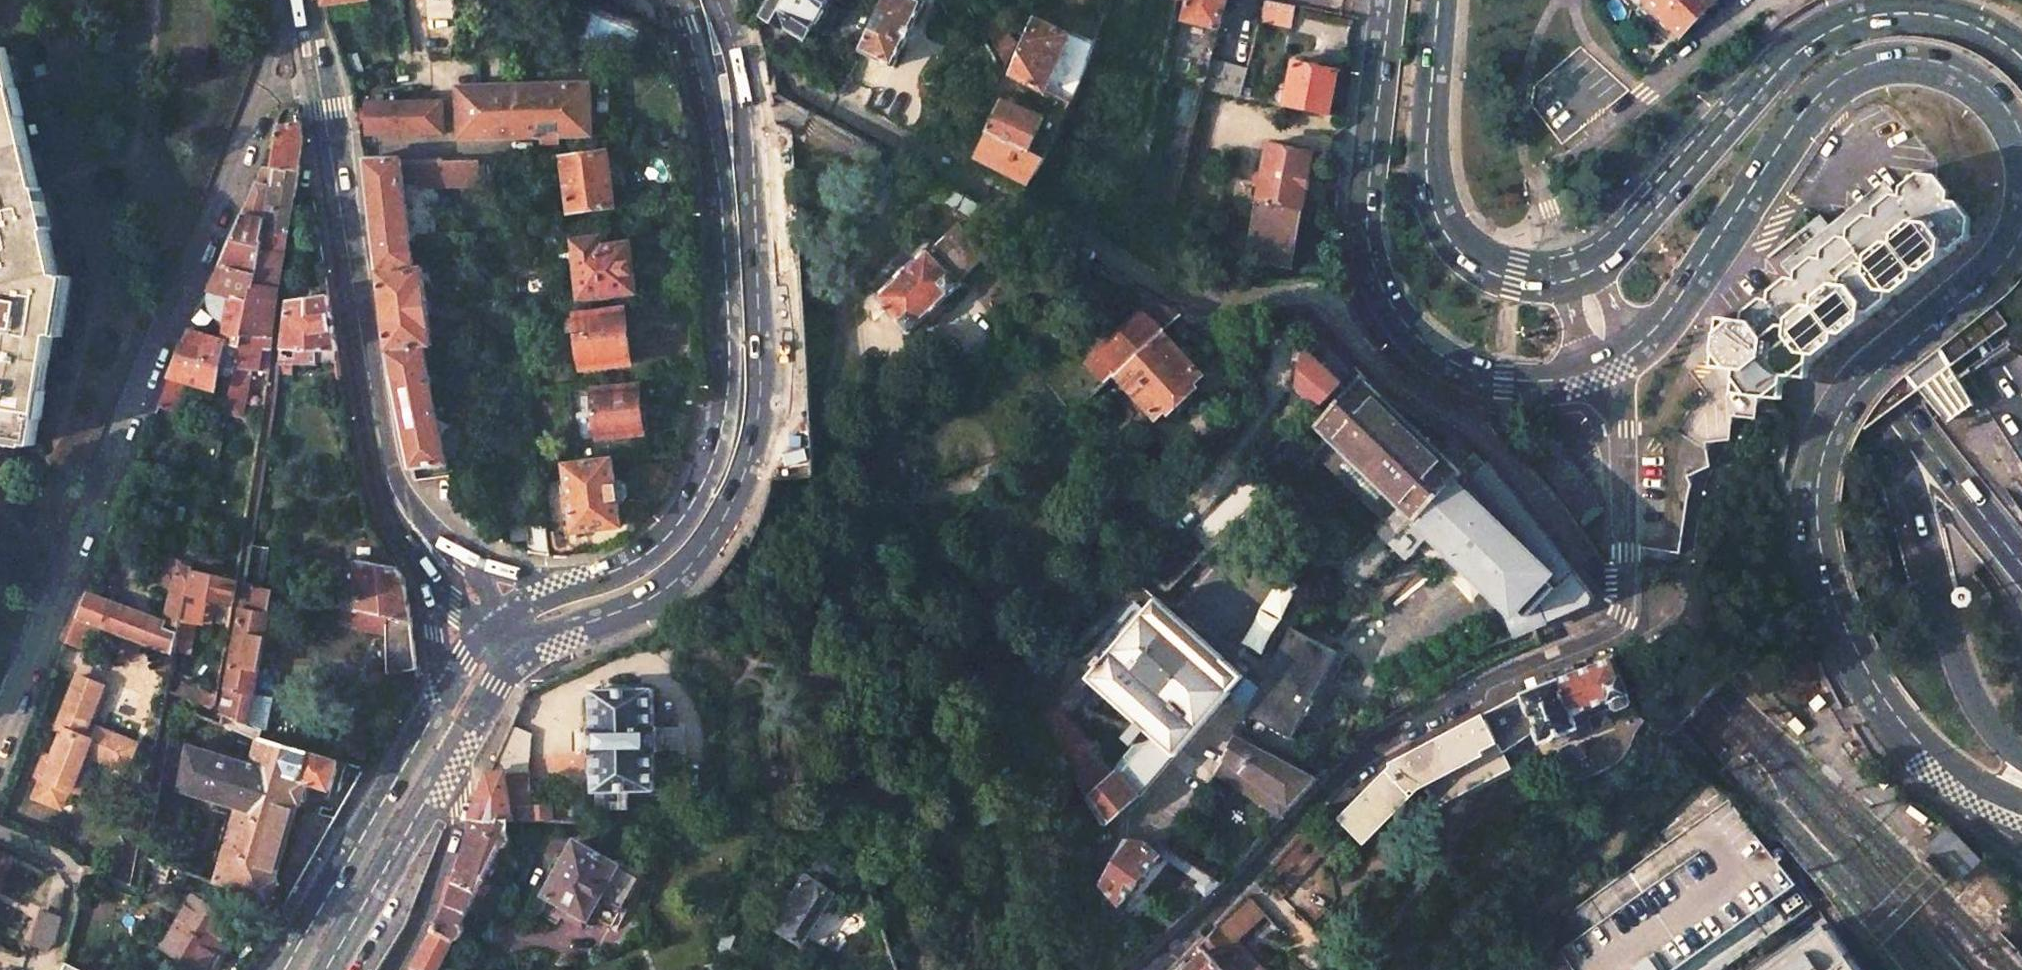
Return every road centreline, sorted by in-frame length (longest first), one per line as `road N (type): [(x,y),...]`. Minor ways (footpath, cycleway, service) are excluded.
road 1 (residential): [(1627,584),(1607,581),(1488,438),(1383,375),(1320,299),(1176,292),(788,82)]
road 2 (primary): [(2021,56),(1978,27),(1930,12),(1889,12),(1838,25),(1784,61),(1608,251),(1570,270),(1525,274),(1468,249),(1438,203),(1430,137),(1441,0)]
road 3 (primary): [(519,654),(613,619),(667,588),(726,518),(748,470),(764,362),(753,153),(745,92),(718,0)]
road 4 (primary): [(2021,215),(1999,262),(1858,383),(1826,436),(1813,495),(1816,552),(1840,632),(1880,706),(1940,776)]
road 5 (residential): [(257,94),(0,718)]
road 6 (primary): [(674,0),(698,68),(723,243),(725,407),(698,495),(668,536),(640,559),(570,586)]
road 7 (unclassified): [(1150,969),(1377,738),(1612,629),(1627,606),(1627,584)]
road 8 (primary): [(1611,366),(1679,302),(1806,113),(1860,70),(1913,62),(1962,77),(2002,109),(2021,154)]
road 9 (primary): [(1388,0),(1365,222),(1382,292),(1430,351),(1474,373),(1557,383),(1611,366)]
road 10 (trunk): [(1588,0),(1896,406)]
road 11 (trunk): [(1998,389),(1733,0)]
road 12 (primary): [(398,507),(383,469),(319,86)]
road 13 (trunk): [(1896,406),(1958,659),(1988,723),(2021,758)]
road 14 (primary): [(431,717),(285,969)]
road 15 (primary): [(324,969),(448,765)]
road 16 (residential): [(0,831),(70,861),(77,886),(50,961),(0,960)]
road 17 (unclassified): [(448,765),(460,801),(456,833),(424,924),(396,969)]
road 18 (unclassified): [(1627,584),(1622,432),(1611,366)]
road 19 (trunk): [(1896,406),(2021,565)]
road 20 (primary): [(424,574),(437,671),(431,717)]
road 21 (primary): [(448,765),(519,654)]

